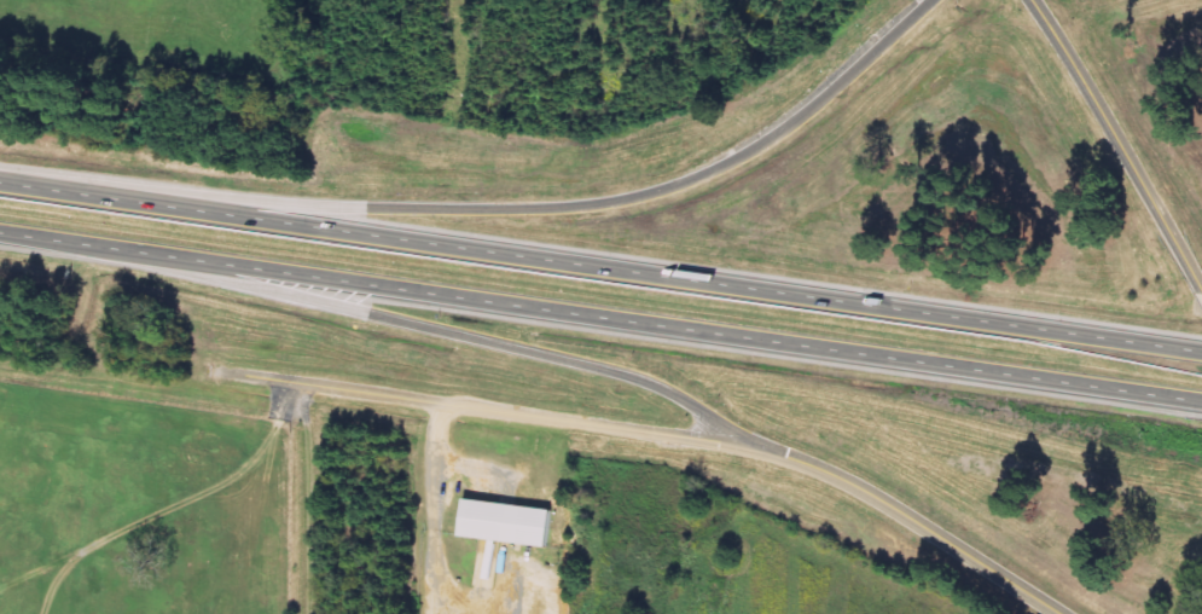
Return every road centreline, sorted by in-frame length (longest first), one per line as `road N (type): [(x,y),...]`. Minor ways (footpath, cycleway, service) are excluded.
road 1 (motorway): [(0,233),(1201,404)]
road 2 (motorway): [(1201,351),(0,181)]
road 3 (motorway): [(931,0),(773,135),(715,168),(627,198),(417,208),(70,191)]
road 4 (motorway): [(76,244),(612,371),(785,457)]
road 5 (residential): [(785,457),(228,372)]
road 6 (tertiary): [(1201,277),(1035,0)]
road 7 (tertiary): [(1061,613),(887,504),(785,457)]

